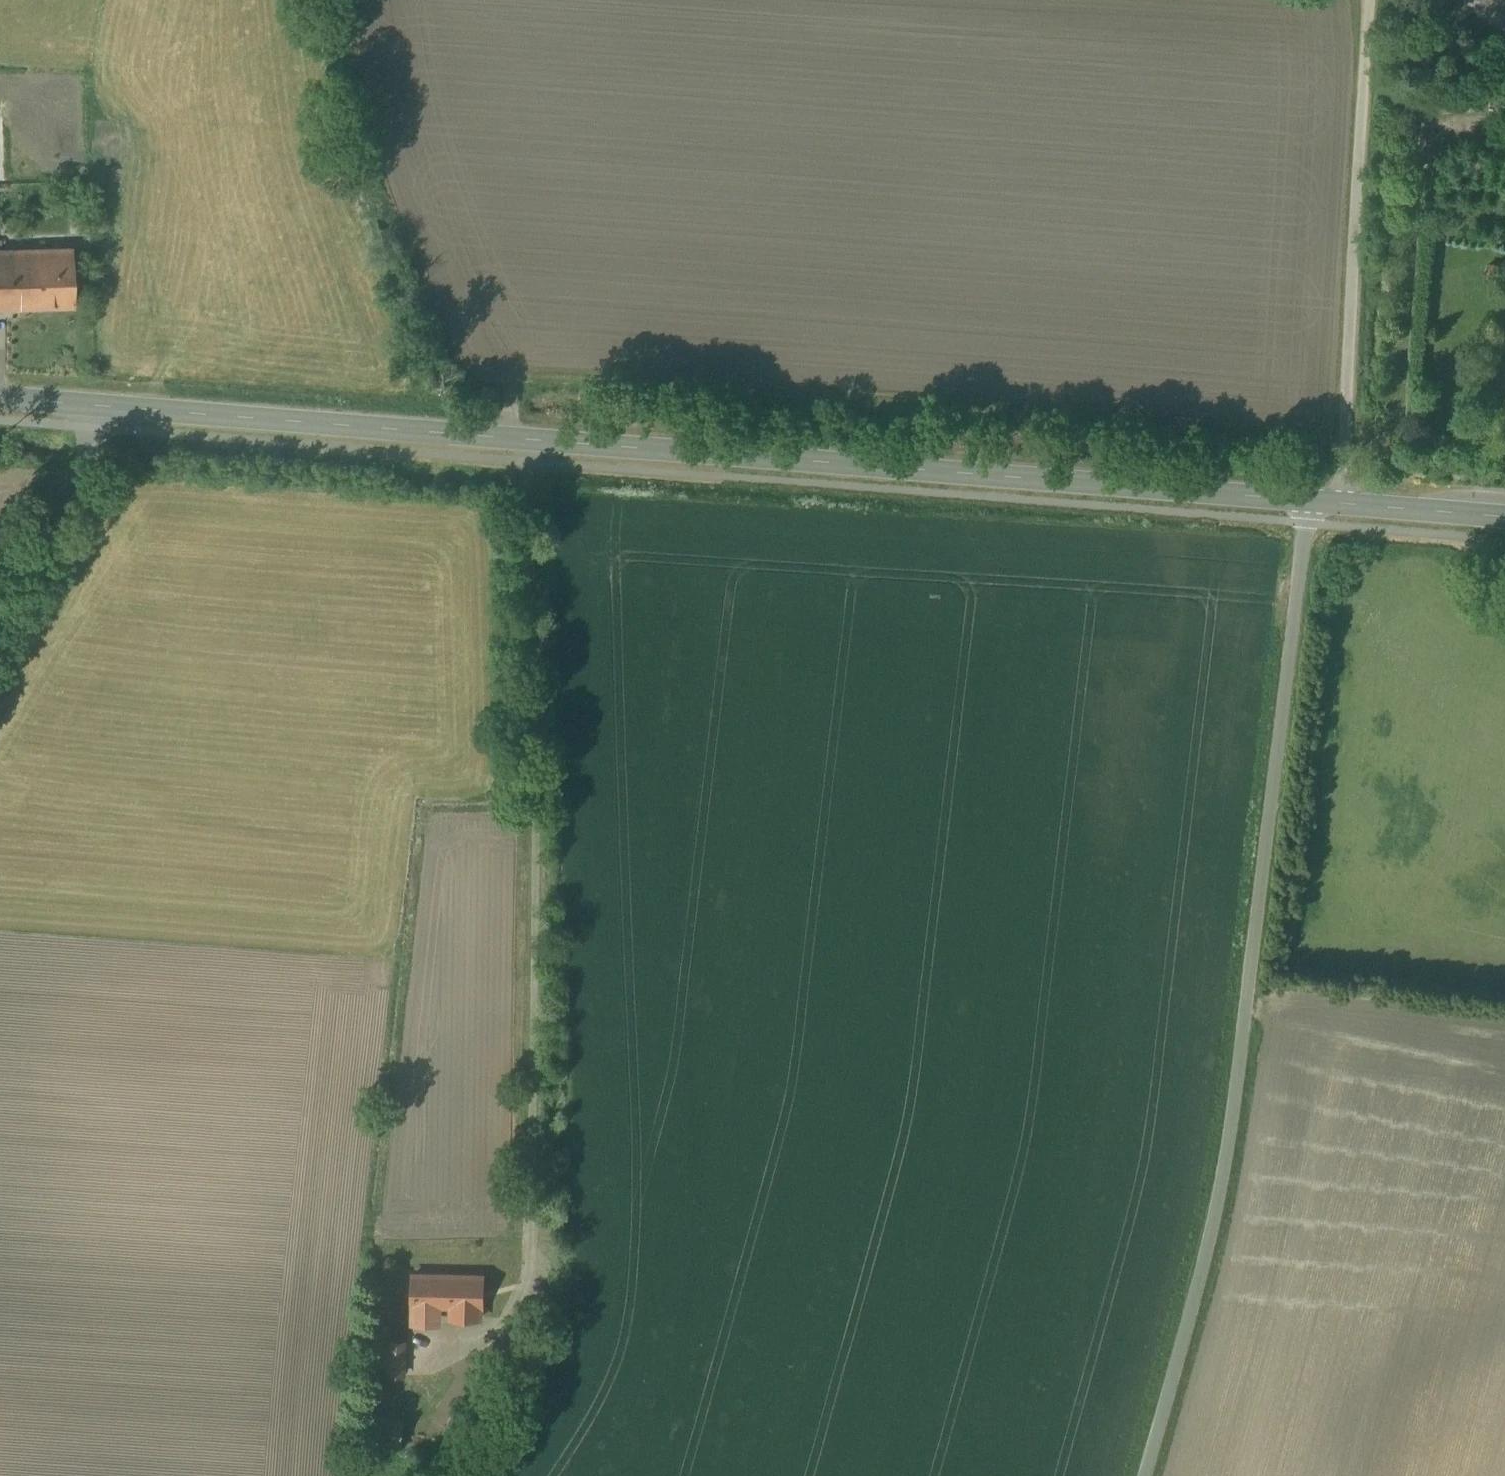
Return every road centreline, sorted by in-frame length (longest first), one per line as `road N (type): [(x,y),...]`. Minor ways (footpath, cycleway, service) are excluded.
road 1 (secondary): [(1308,505),(0,398)]
road 2 (unclassified): [(1145,1475),(1202,1272),(1239,1084),(1308,505)]
road 3 (track): [(531,441),(536,876),(527,1260)]
road 4 (secondary): [(1504,519),(1308,505)]

